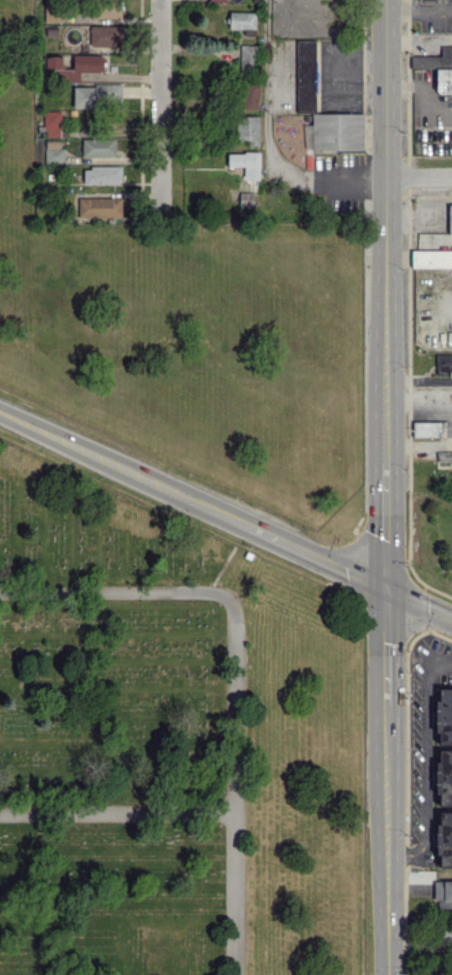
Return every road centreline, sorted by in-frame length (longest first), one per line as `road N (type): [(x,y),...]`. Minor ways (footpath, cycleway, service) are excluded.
road 1 (tertiary): [(451,619),(0,409)]
road 2 (secondary): [(386,0),(387,462)]
road 3 (secondary): [(387,705),(390,974)]
road 4 (residential): [(160,0),(161,214)]
road 5 (secondary): [(387,462),(386,590)]

